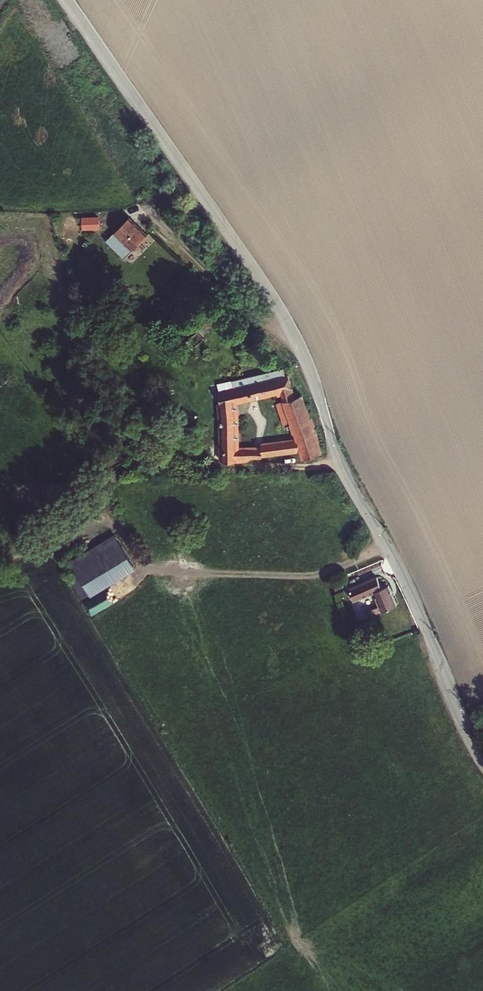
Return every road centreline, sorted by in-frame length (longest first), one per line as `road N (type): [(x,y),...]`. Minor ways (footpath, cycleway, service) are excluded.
road 1 (residential): [(67,0),(288,322),(343,472),(408,588),(482,758)]

